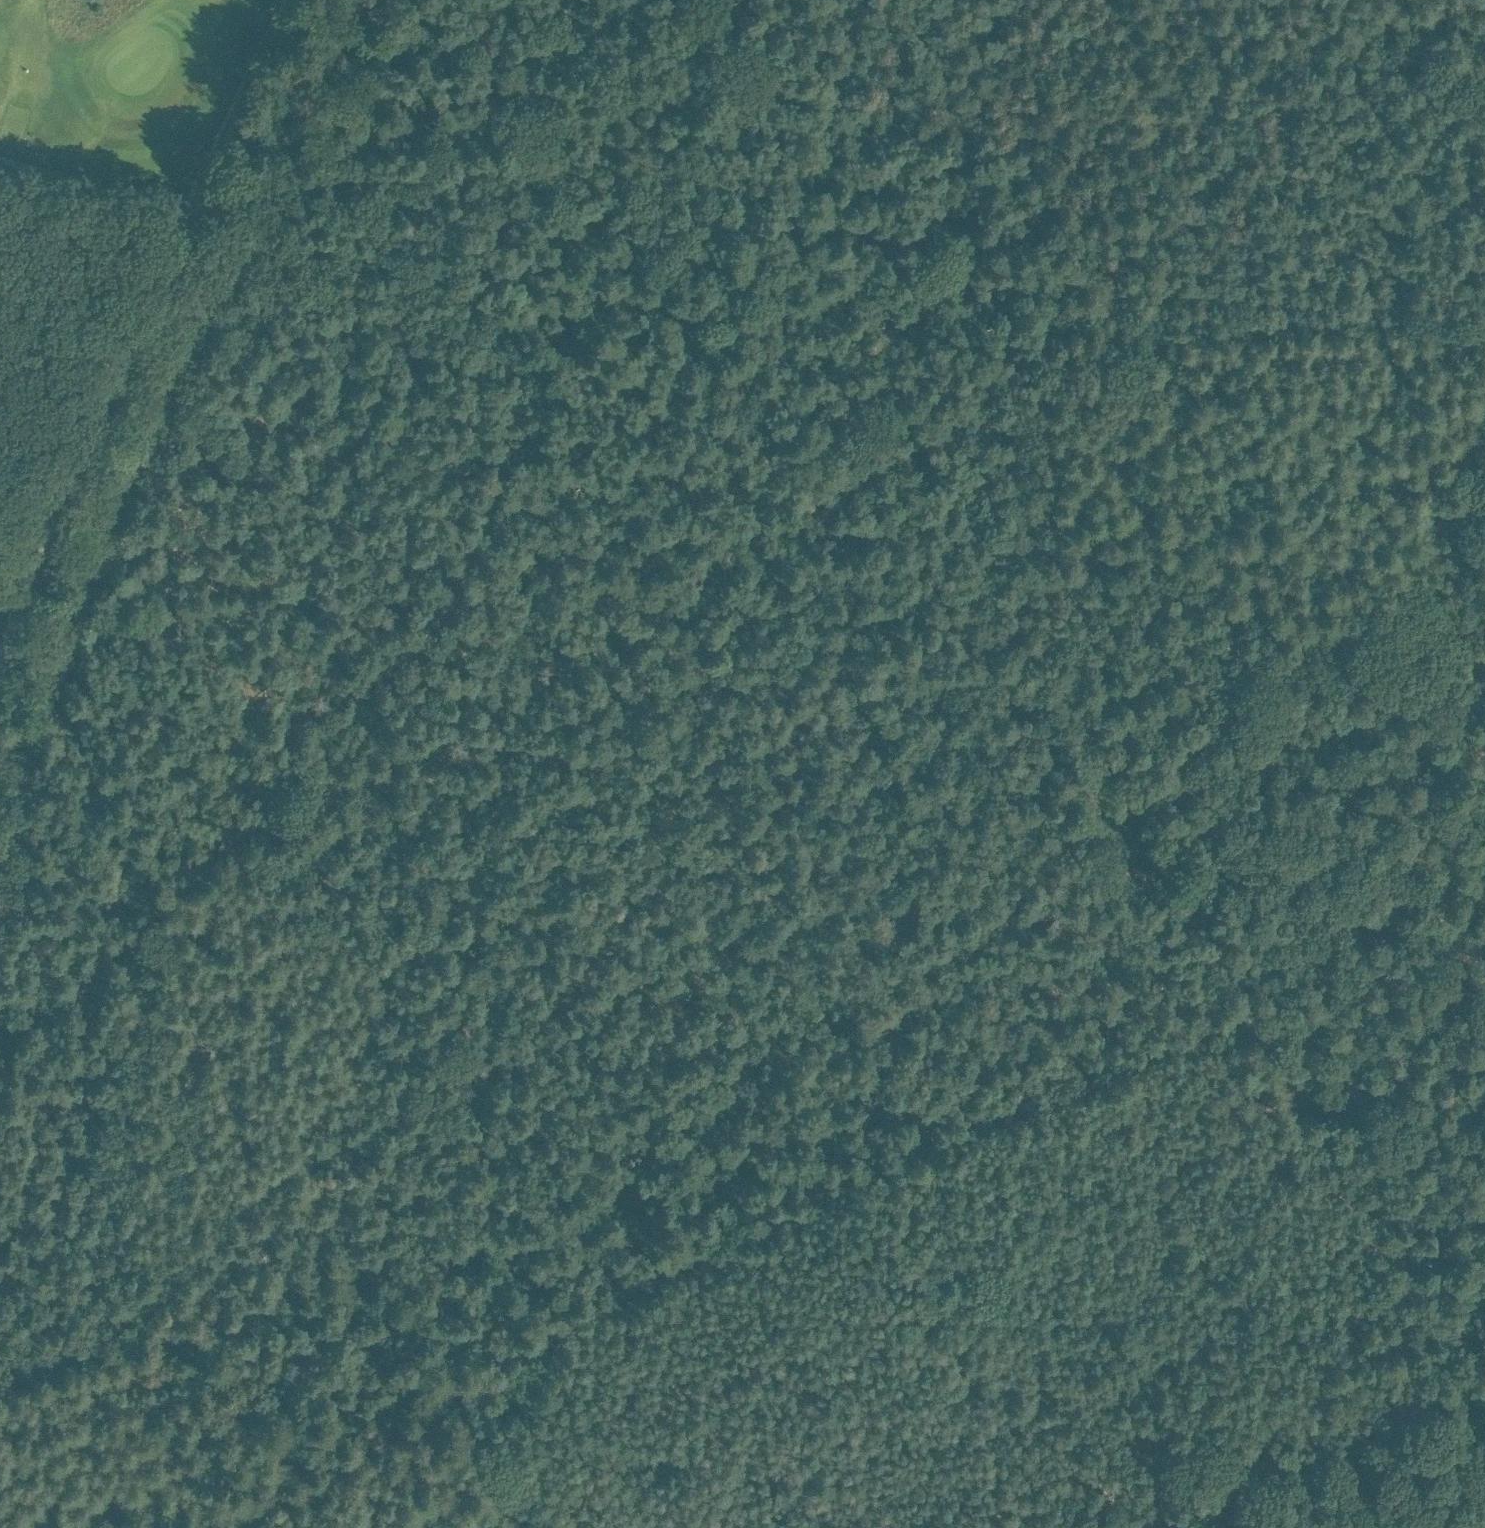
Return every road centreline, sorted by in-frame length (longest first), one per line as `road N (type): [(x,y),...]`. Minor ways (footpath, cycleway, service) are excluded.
road 1 (track): [(1348,631),(1188,686),(915,813),(515,1044),(309,1143),(151,1294),(0,1381)]
road 2 (track): [(1484,629),(1387,624),(1348,631),(903,444),(711,333),(182,206)]
road 3 (track): [(1256,991),(848,1177),(209,1527)]
road 4 (track): [(293,0),(40,532),(0,699)]
road 5 (track): [(1484,1035),(1305,1086),(1117,719)]
road 6 (track): [(1122,1527),(1484,1368)]
road 7 (track): [(1484,415),(1389,604),(1387,624)]
road 8 (track): [(182,206),(0,161)]

